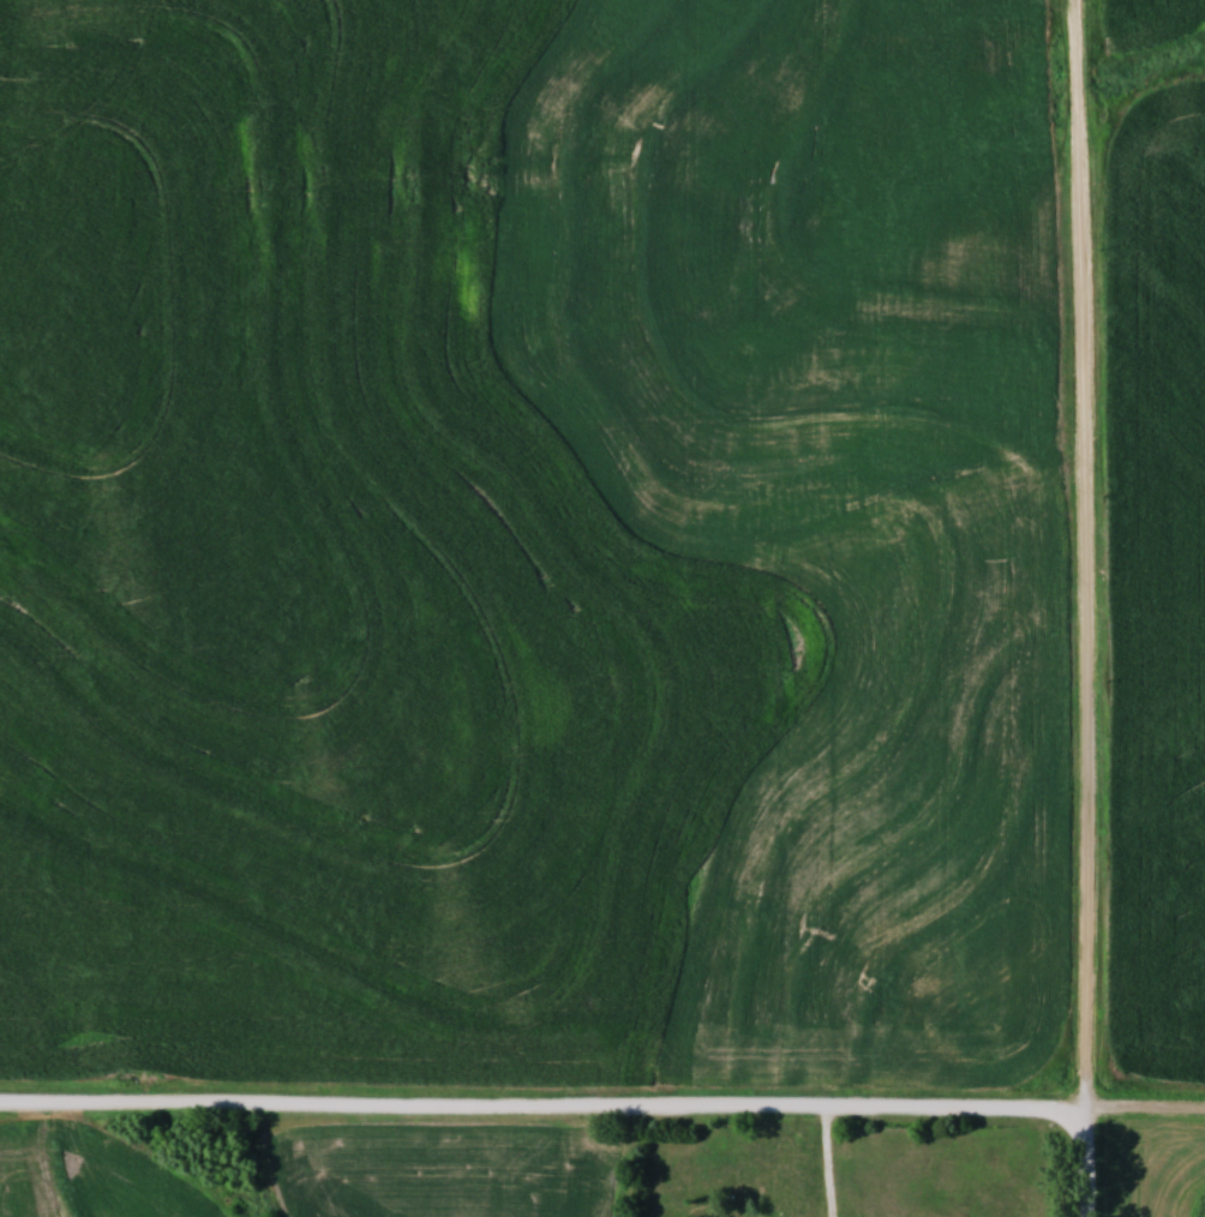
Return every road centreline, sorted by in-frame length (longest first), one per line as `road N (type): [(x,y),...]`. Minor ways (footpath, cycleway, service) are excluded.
road 1 (residential): [(1092,1216),(1081,0)]
road 2 (residential): [(0,1106),(831,1104),(1204,1112)]

